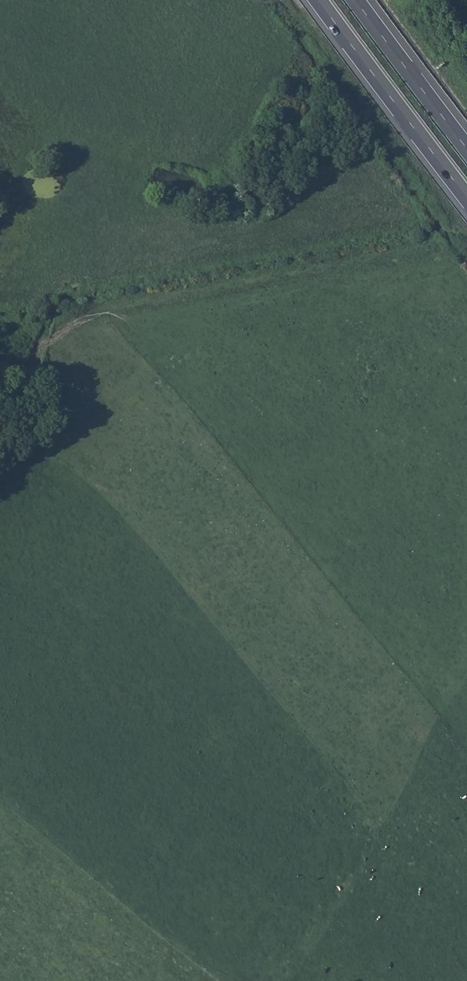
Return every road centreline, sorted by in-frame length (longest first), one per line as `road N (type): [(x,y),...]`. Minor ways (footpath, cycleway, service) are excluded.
road 1 (motorway): [(318,0),(466,198)]
road 2 (motorway): [(466,149),(355,0)]
road 3 (track): [(0,435),(47,339),(50,293)]

